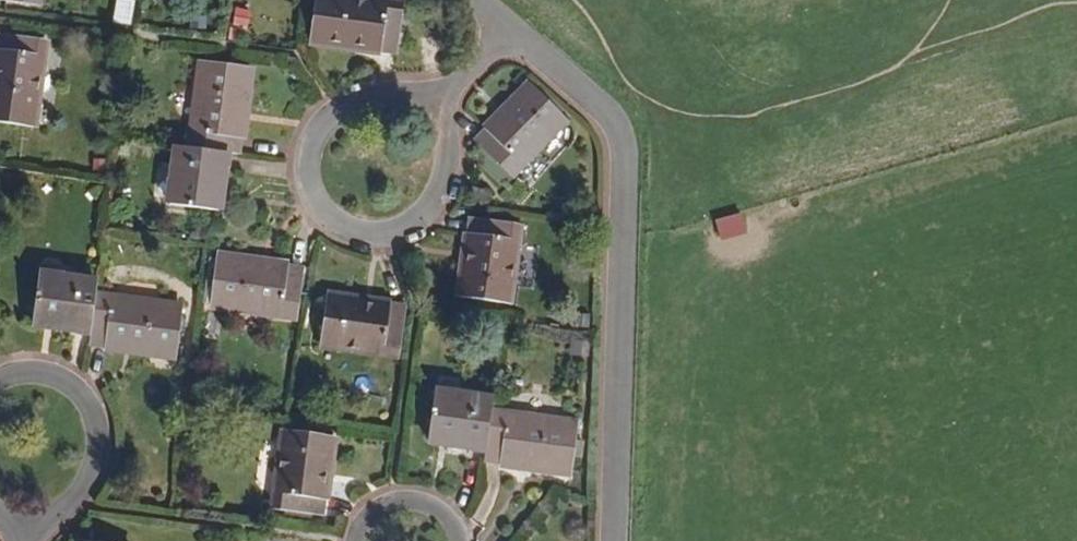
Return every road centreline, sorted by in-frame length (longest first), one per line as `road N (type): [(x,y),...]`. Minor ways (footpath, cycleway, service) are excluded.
road 1 (residential): [(498,25),(608,120),(618,153),(606,540)]
road 2 (residential): [(434,101),(441,145),(427,186),(401,221),(350,225),(314,203),(299,168),(306,131),(337,101),(382,90)]
road 3 (residential): [(11,531),(55,507),(86,464),(93,420),(76,390),(38,368),(0,368)]
road 4 (residential): [(459,540),(444,515),(411,500),(379,507),(353,540)]

